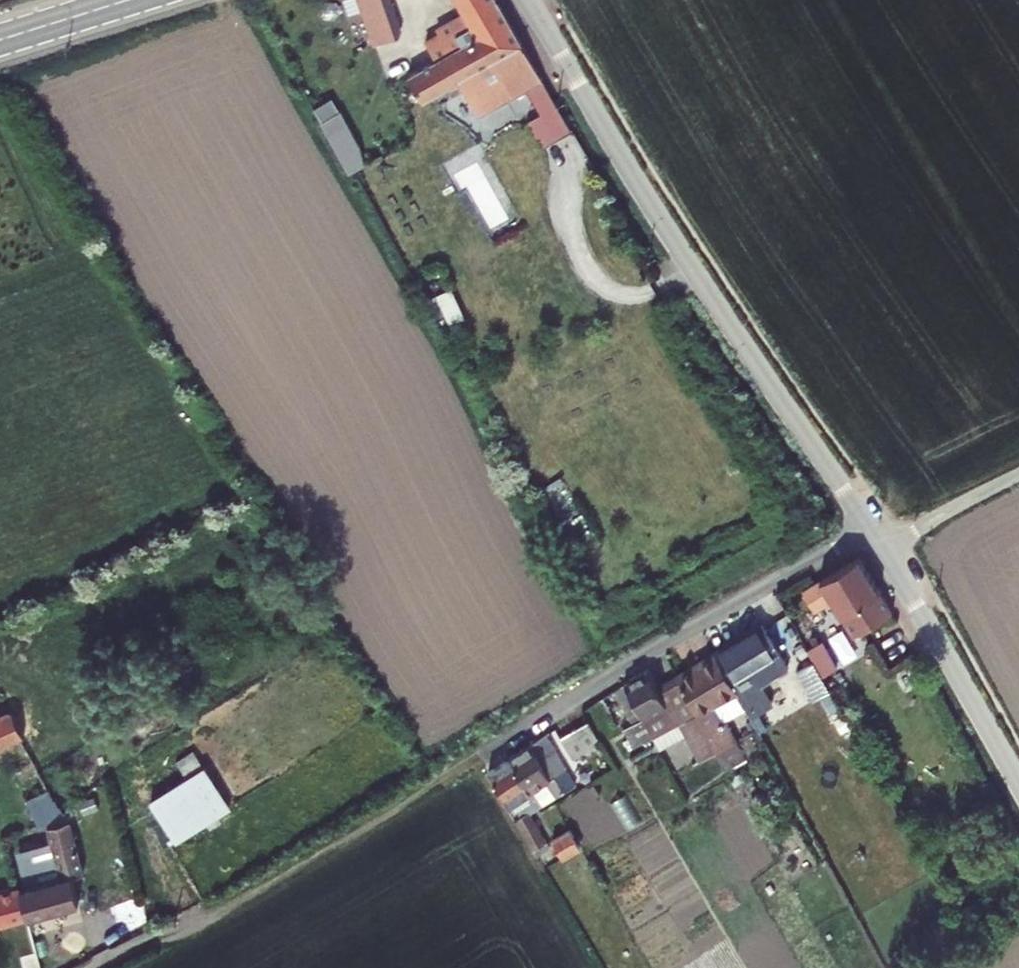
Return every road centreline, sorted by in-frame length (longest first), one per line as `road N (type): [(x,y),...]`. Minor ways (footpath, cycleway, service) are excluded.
road 1 (unclassified): [(868,531),(530,0)]
road 2 (unclassified): [(478,753),(868,531)]
road 3 (unclassified): [(1018,781),(887,551)]
road 4 (unclassified): [(887,551),(1018,481)]
road 5 (secondary): [(0,38),(123,0)]

